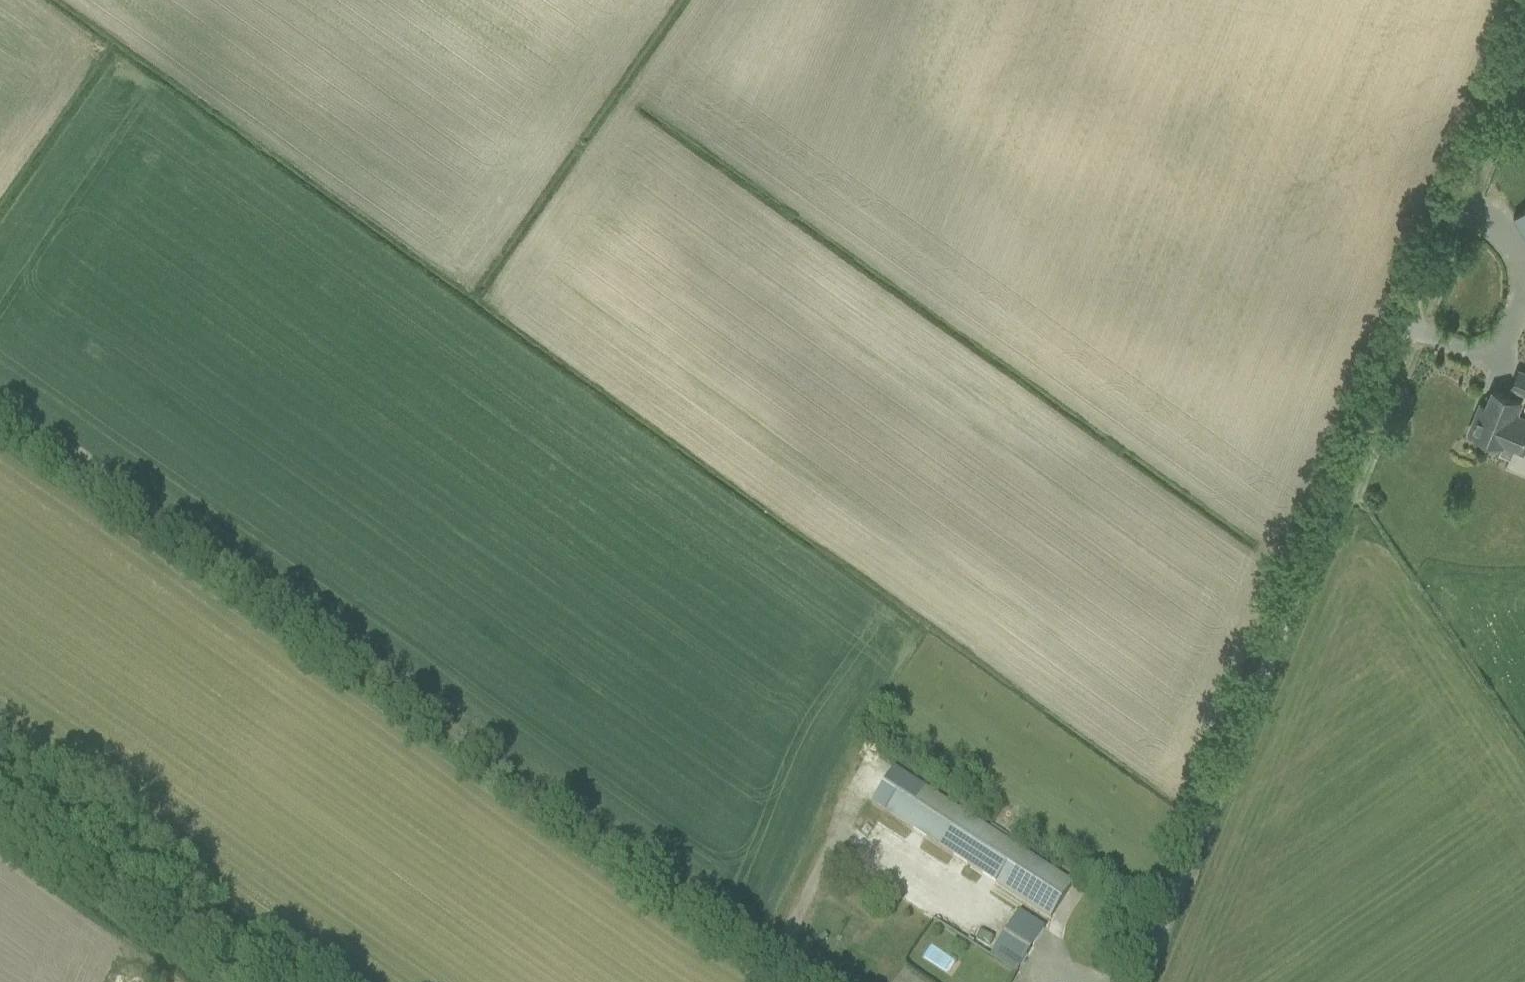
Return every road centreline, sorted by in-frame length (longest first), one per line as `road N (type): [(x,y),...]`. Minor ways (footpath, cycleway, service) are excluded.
road 1 (unclassified): [(1149,981),(1524,38)]

